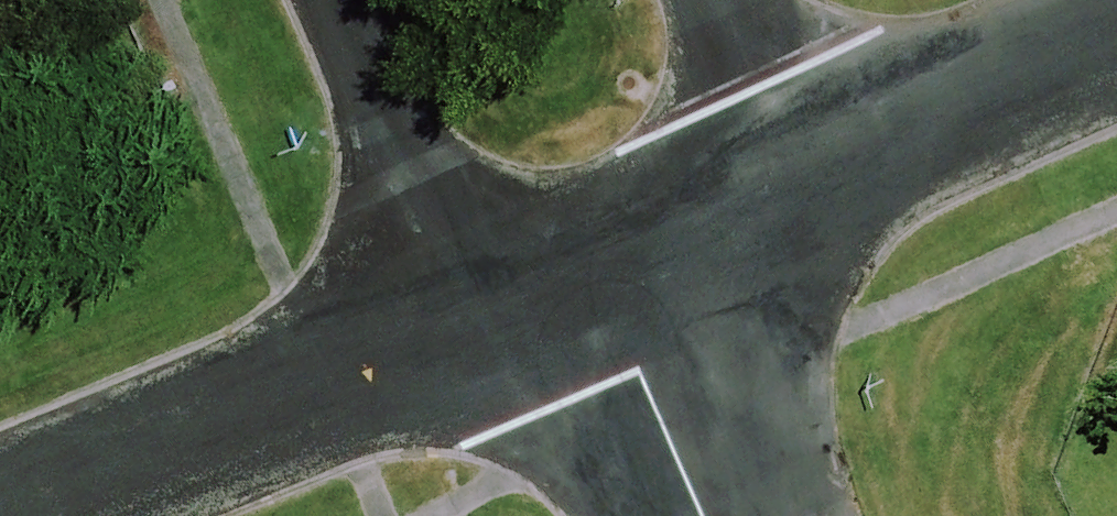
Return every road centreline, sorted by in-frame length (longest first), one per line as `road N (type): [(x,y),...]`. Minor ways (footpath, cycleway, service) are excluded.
road 1 (residential): [(463,318),(0,511)]
road 2 (residential): [(1116,35),(789,180)]
road 3 (residential): [(463,318),(326,0)]
road 4 (residential): [(594,263),(705,515)]
road 5 (residential): [(789,180),(594,263)]
road 6 (residential): [(709,0),(789,180)]
road 7 (residential): [(594,263),(463,318)]

